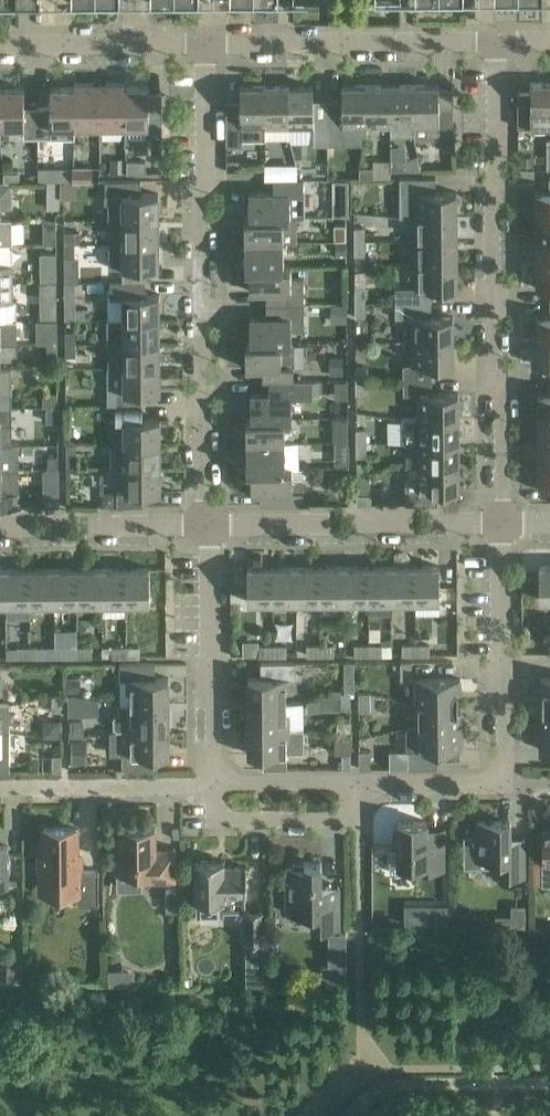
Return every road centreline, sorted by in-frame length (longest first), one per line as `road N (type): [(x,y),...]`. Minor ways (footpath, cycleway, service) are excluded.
road 1 (residential): [(496,40),(501,525)]
road 2 (residential): [(207,43),(207,526)]
road 3 (residential): [(501,525),(207,526)]
road 4 (residential): [(496,40),(207,43)]
road 5 (residential): [(207,526),(207,785)]
road 6 (residential): [(501,525),(504,781)]
road 7 (residential): [(207,785),(230,821),(348,822),(373,781)]
road 8 (residential): [(207,785),(0,790)]
road 9 (residential): [(207,43),(0,44)]
road 10 (residential): [(207,526),(0,526)]
road 11 (residential): [(373,781),(207,785)]
road 12 (residential): [(504,781),(373,781)]

